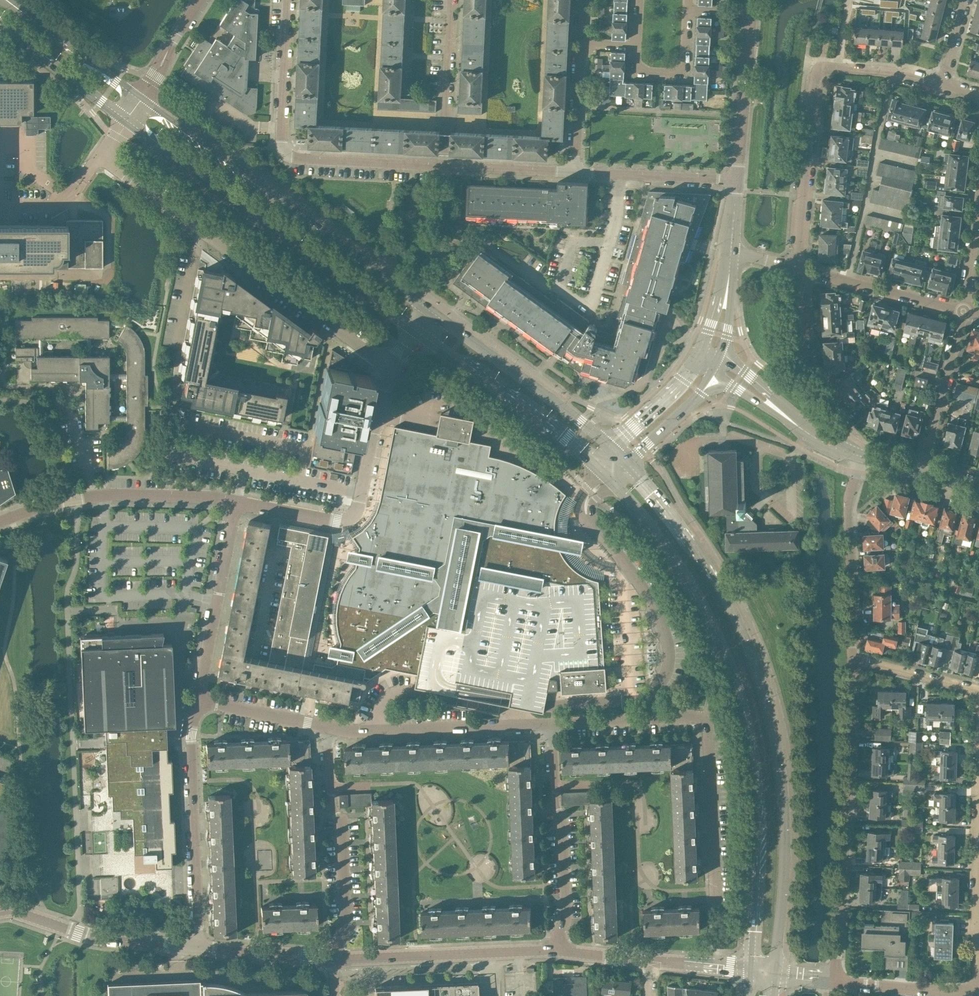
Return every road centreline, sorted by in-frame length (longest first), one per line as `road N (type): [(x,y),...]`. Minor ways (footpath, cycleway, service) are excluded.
road 1 (secondary): [(773,971),(785,847),(764,693),(705,563),(624,463)]
road 2 (secondary): [(611,477),(701,603),(741,699),(760,816),(752,968)]
road 3 (residential): [(393,371),(100,157),(126,119)]
road 4 (secondary): [(424,307),(139,99)]
road 5 (secondary): [(126,119),(411,327)]
road 6 (residential): [(837,981),(854,659)]
road 7 (residential): [(444,165),(285,154),(288,0)]
road 8 (residential): [(236,501),(353,519),(380,394),(393,371)]
road 9 (residential): [(716,906),(707,723),(627,720)]
road 10 (residential): [(198,700),(191,734),(200,948)]
road 11 (residential): [(0,521),(111,494),(236,501)]
road 12 (residential): [(333,960),(345,923),(328,727)]
road 13 (residential): [(553,723),(566,915),(558,950)]
road 14 (residential): [(333,960),(558,950)]
road 15 (residential): [(328,727),(553,723)]
road 16 (secondary): [(426,337),(600,466)]
road 17 (residential): [(797,267),(817,74),(838,68)]
road 18 (secondary): [(611,449),(441,319)]
road 19 (residential): [(854,659),(849,514),(865,456)]
road 20 (track): [(69,196),(108,218),(105,271),(0,274)]
road 21 (residential): [(198,700),(236,501)]
road 22 (residential): [(965,312),(797,267)]
road 23 (tertiary): [(737,180),(751,13)]
road 24 (residential): [(444,165),(452,0)]
road 25 (residential): [(922,471),(965,312)]
road 26 (secondary): [(0,24),(126,119)]
road 27 (secondary): [(139,99),(25,11)]
road 28 (residential): [(837,981),(978,989)]
road 29 (residential): [(328,727),(198,700)]
road 30 (residential): [(575,172),(444,165)]
road 31 (tertiary): [(700,354),(684,381),(611,449)]
road 32 (residential): [(575,172),(580,43)]
road 33 (residential): [(978,691),(854,659)]
road 34 (residential): [(637,46),(643,71),(680,71),(687,10)]
road 35 (residential): [(77,934),(200,948)]
road 36 (residential): [(965,312),(978,189)]
road 37 (tertiary): [(809,434),(719,355)]

